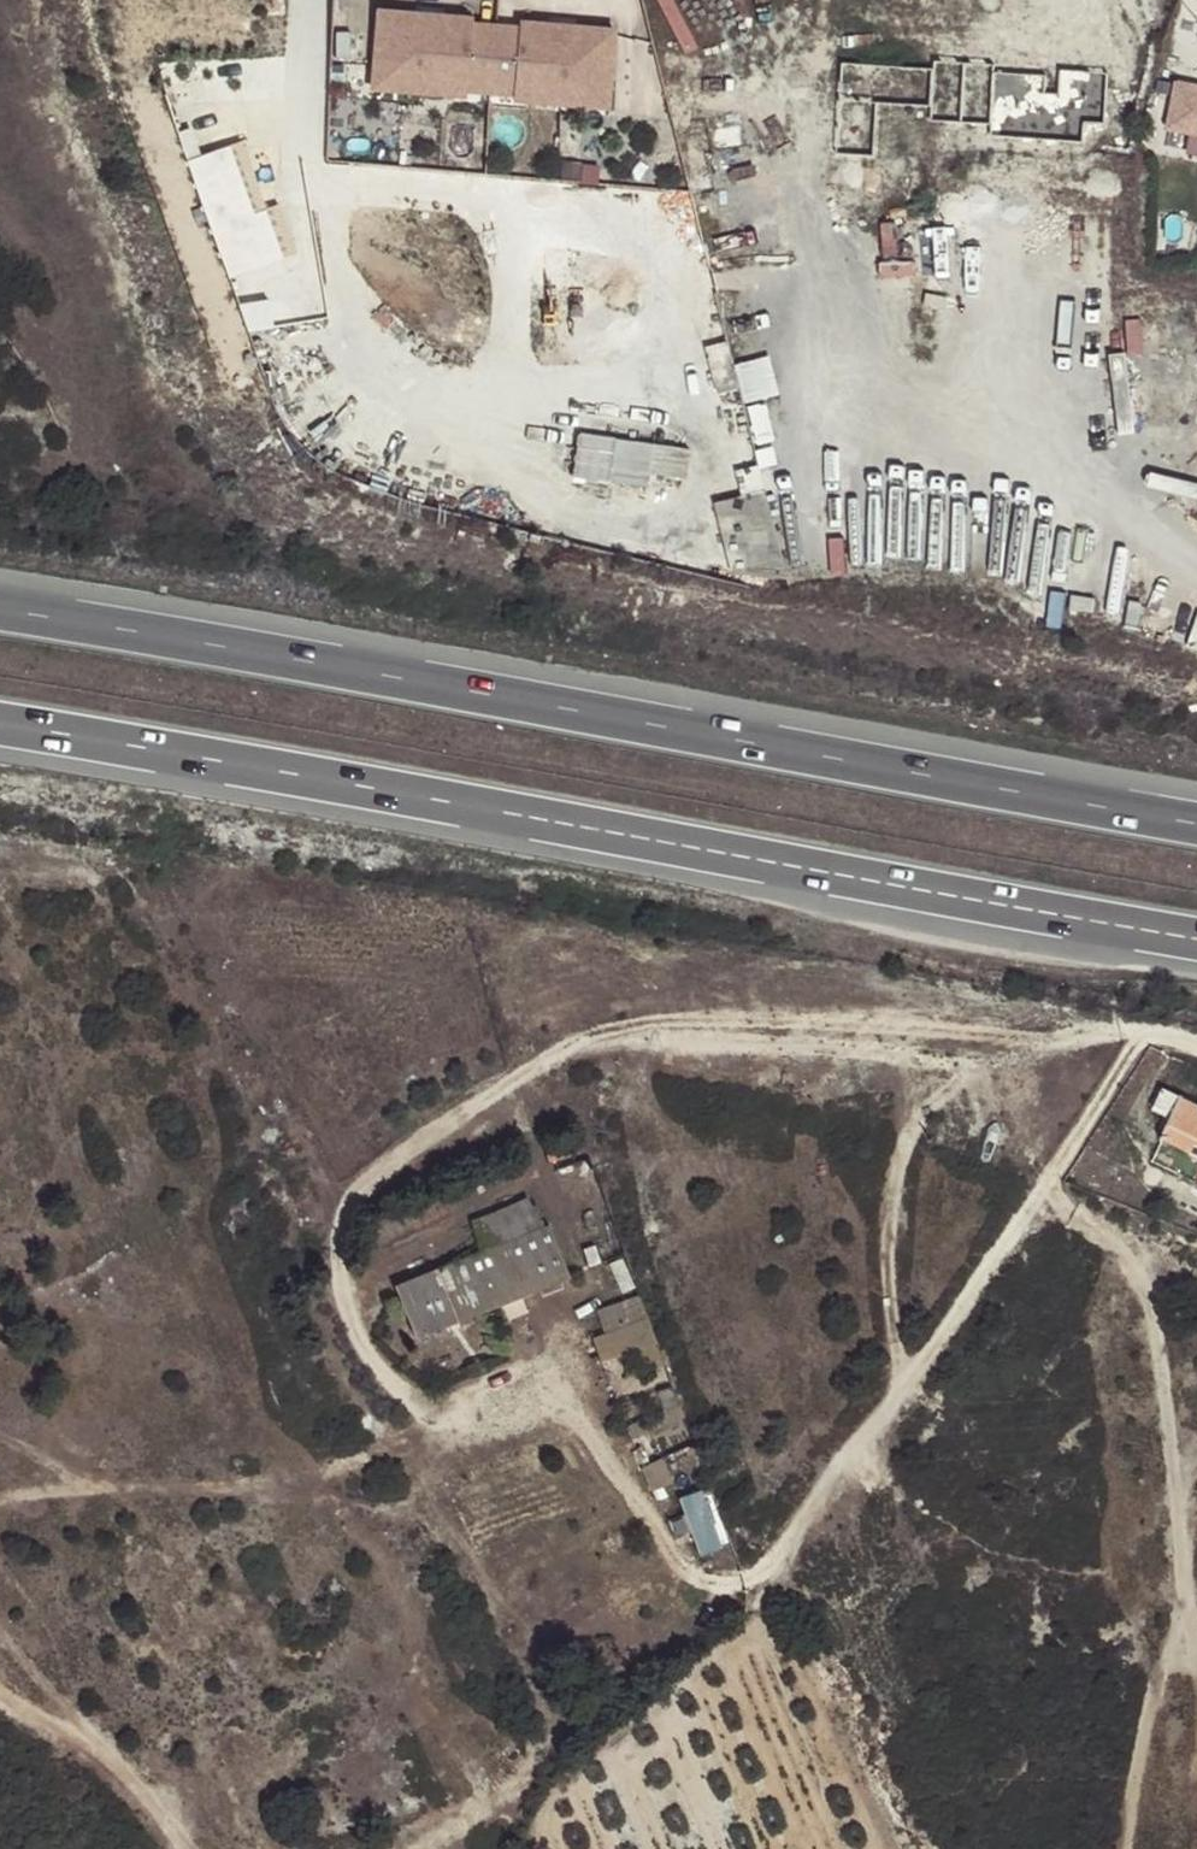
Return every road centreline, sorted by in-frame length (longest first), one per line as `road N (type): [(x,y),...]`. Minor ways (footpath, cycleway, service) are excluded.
road 1 (motorway): [(1196,823),(0,609)]
road 2 (track): [(430,1848),(757,1591),(790,1547),(889,1388),(881,1228),(903,1149),(949,1081),(988,1057)]
road 3 (motorway): [(0,723),(981,899)]
road 4 (track): [(1196,1657),(1151,1310),(1128,1258),(1043,1180),(1142,1033)]
road 5 (track): [(1043,1180),(889,1388)]
road 6 (track): [(0,1682),(110,1746),(178,1848)]
road 7 (track): [(1192,1611),(1161,1679),(1129,1848)]
road 8 (motorway): [(981,899),(1196,944)]
road 9 (motorway): [(981,899),(1196,934)]

